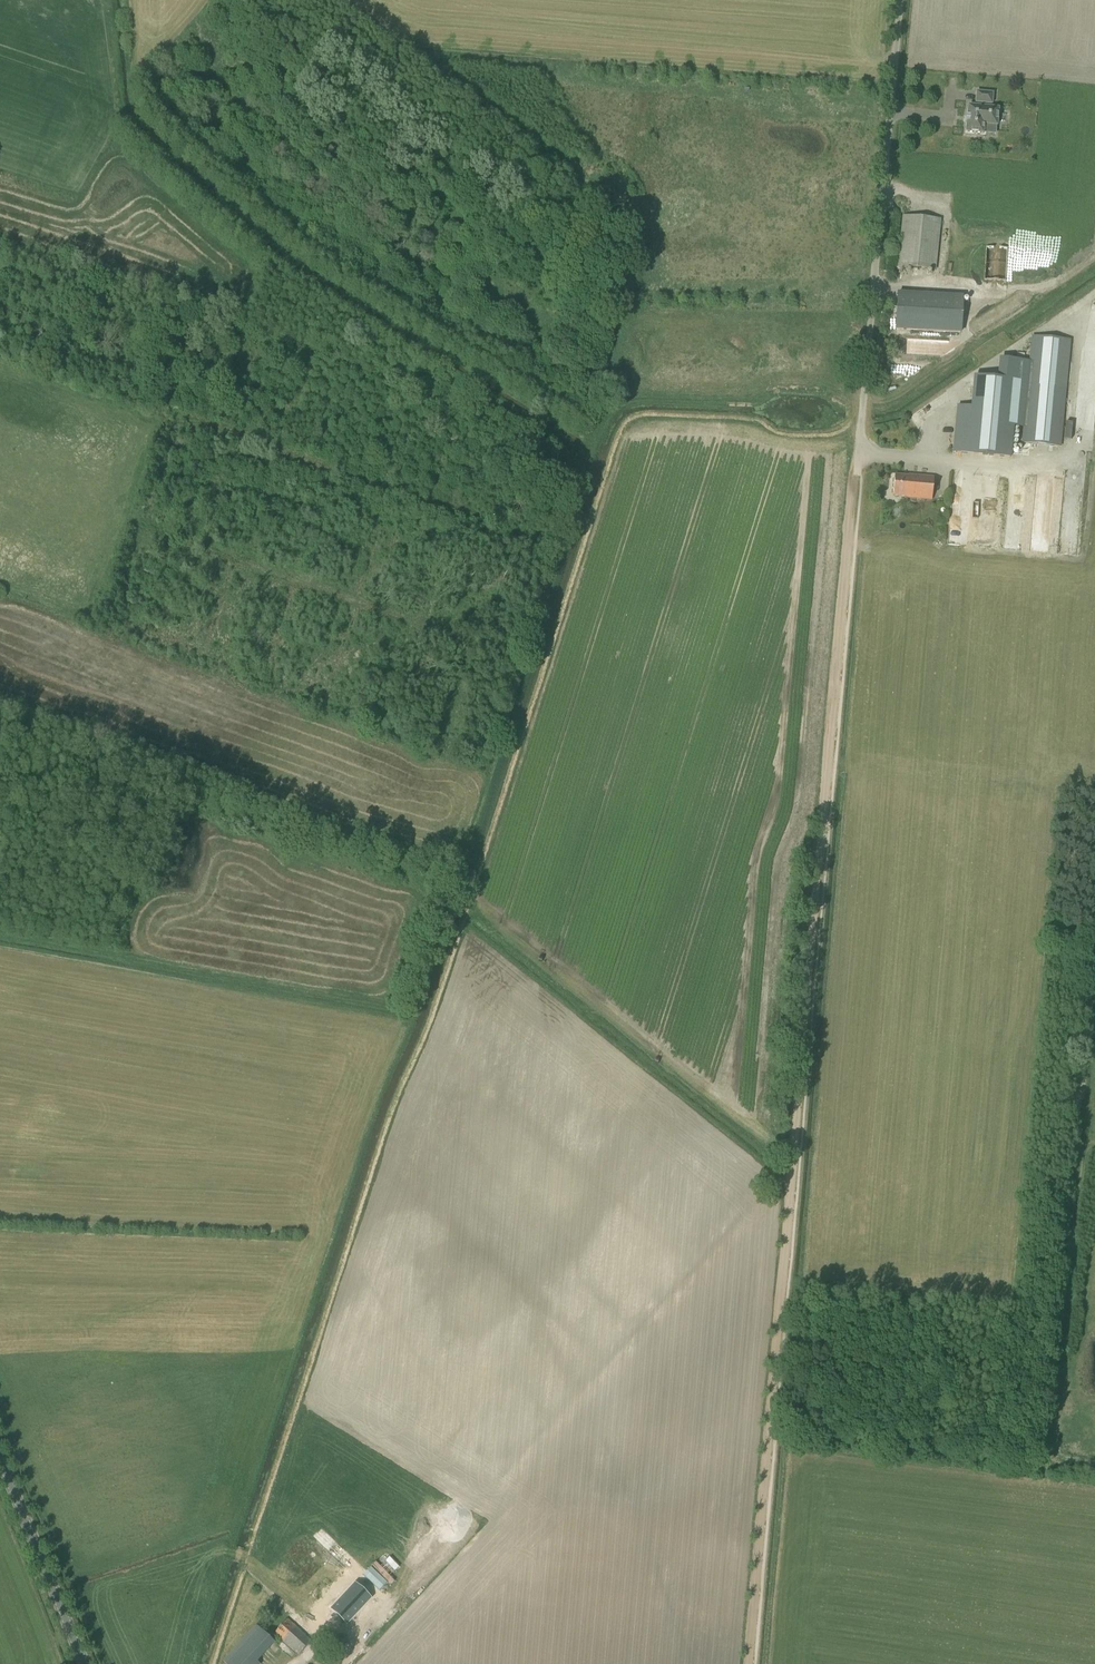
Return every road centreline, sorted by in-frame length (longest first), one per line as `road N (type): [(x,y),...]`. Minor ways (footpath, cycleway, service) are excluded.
road 1 (track): [(864,394),(748,1663)]
road 2 (unclassified): [(864,394),(900,0)]
road 3 (tertiary): [(84,1663),(0,1458)]
road 4 (track): [(338,1663),(478,1517)]

